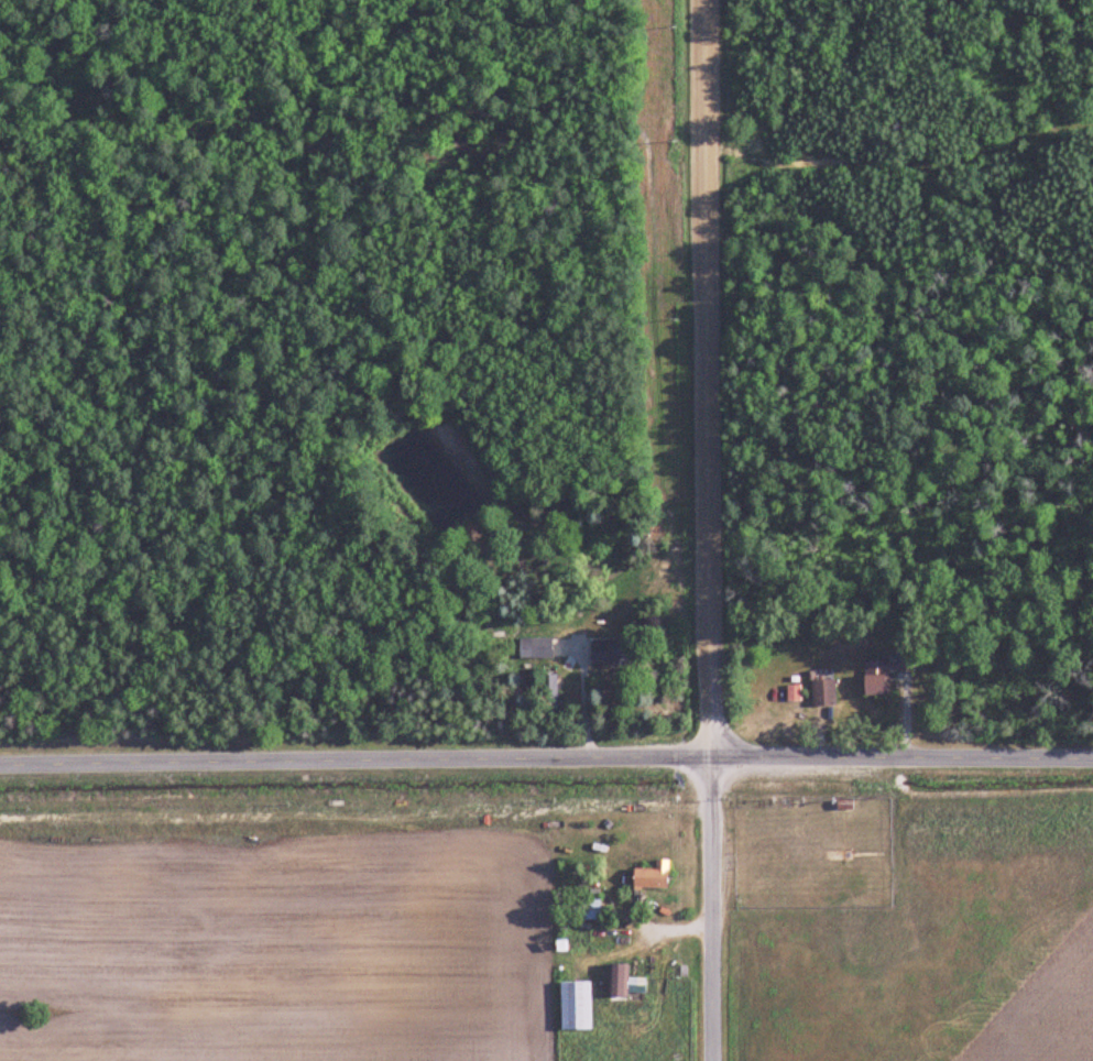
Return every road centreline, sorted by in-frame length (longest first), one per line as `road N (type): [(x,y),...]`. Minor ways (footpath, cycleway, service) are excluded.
road 1 (residential): [(1092,756),(0,764)]
road 2 (residential): [(710,1060),(700,0)]

